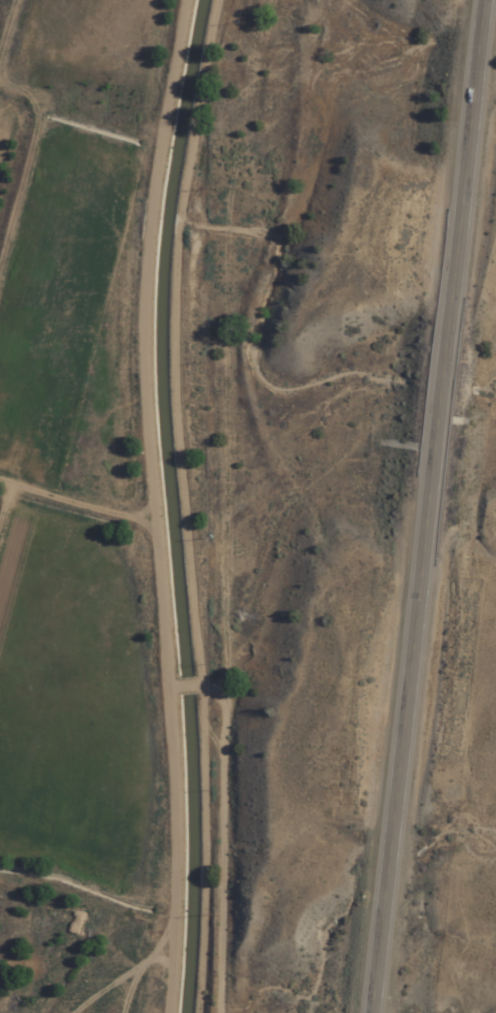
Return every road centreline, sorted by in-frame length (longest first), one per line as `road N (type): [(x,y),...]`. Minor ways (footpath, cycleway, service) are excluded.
road 1 (track): [(220,1012),(248,750),(250,236),(300,0)]
road 2 (secondary): [(369,1012),(485,0)]

